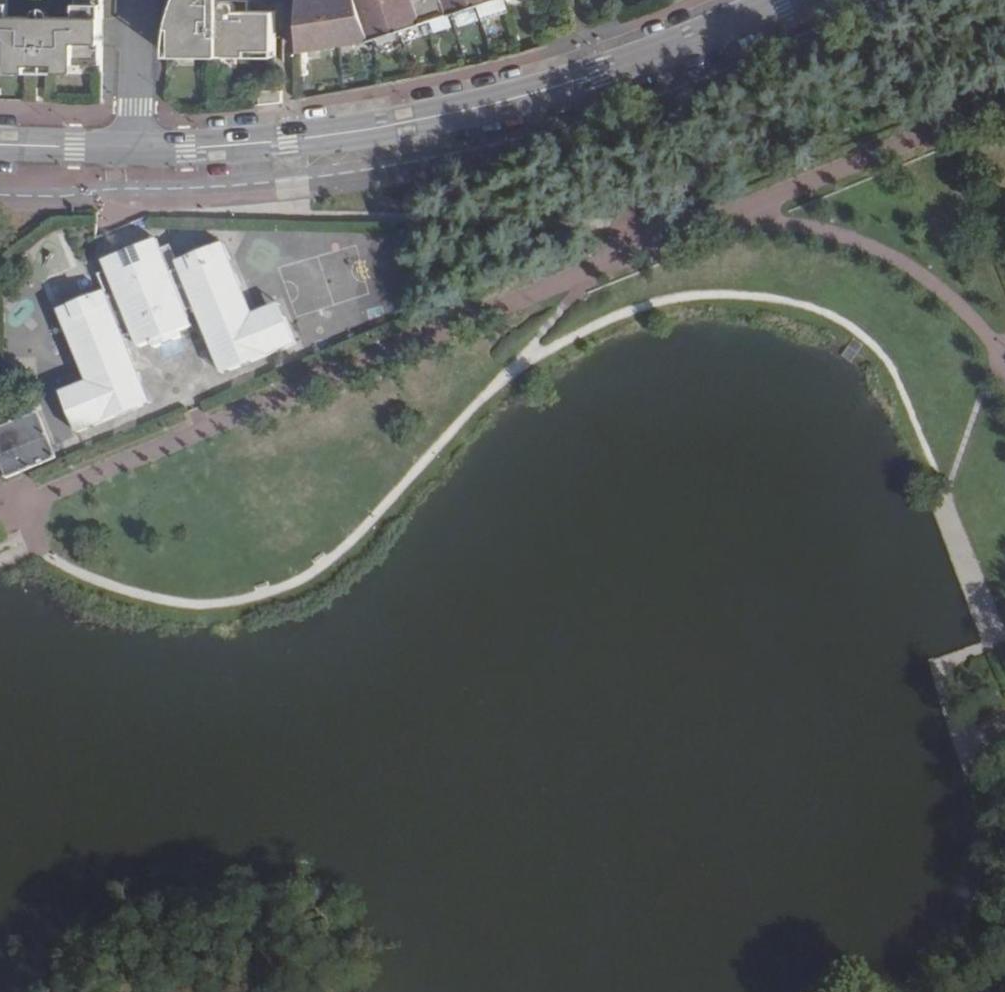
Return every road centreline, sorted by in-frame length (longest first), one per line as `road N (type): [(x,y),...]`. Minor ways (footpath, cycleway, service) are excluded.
road 1 (residential): [(135,149),(289,140),(509,101),(599,74),(782,0)]
road 2 (residential): [(135,149),(138,0)]
road 3 (residential): [(0,145),(135,149)]

